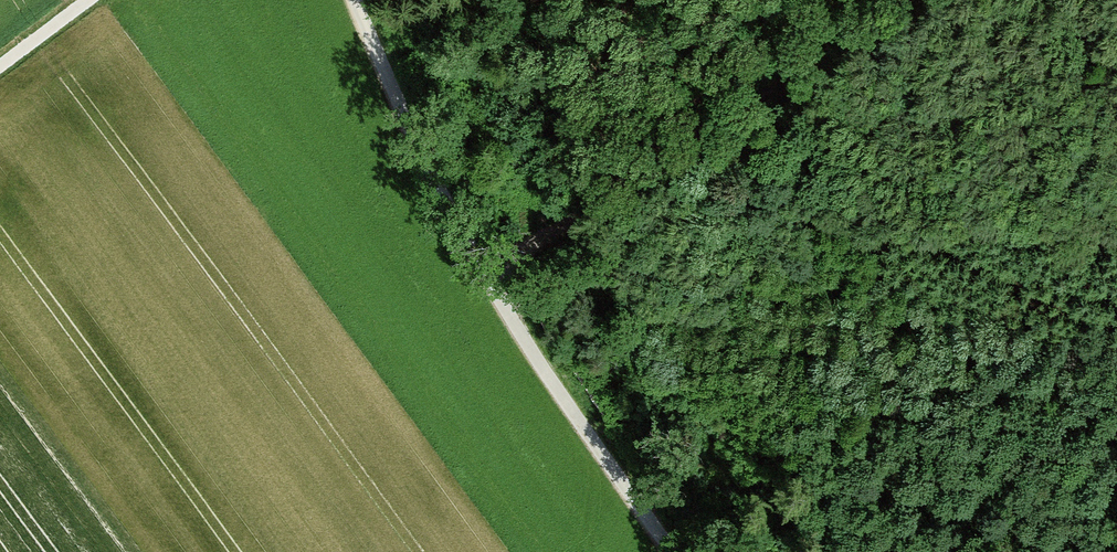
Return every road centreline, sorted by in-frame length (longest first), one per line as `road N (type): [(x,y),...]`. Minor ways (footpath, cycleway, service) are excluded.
road 1 (track): [(676,551),(630,499),(489,278),(359,0)]
road 2 (track): [(489,278),(916,0)]

